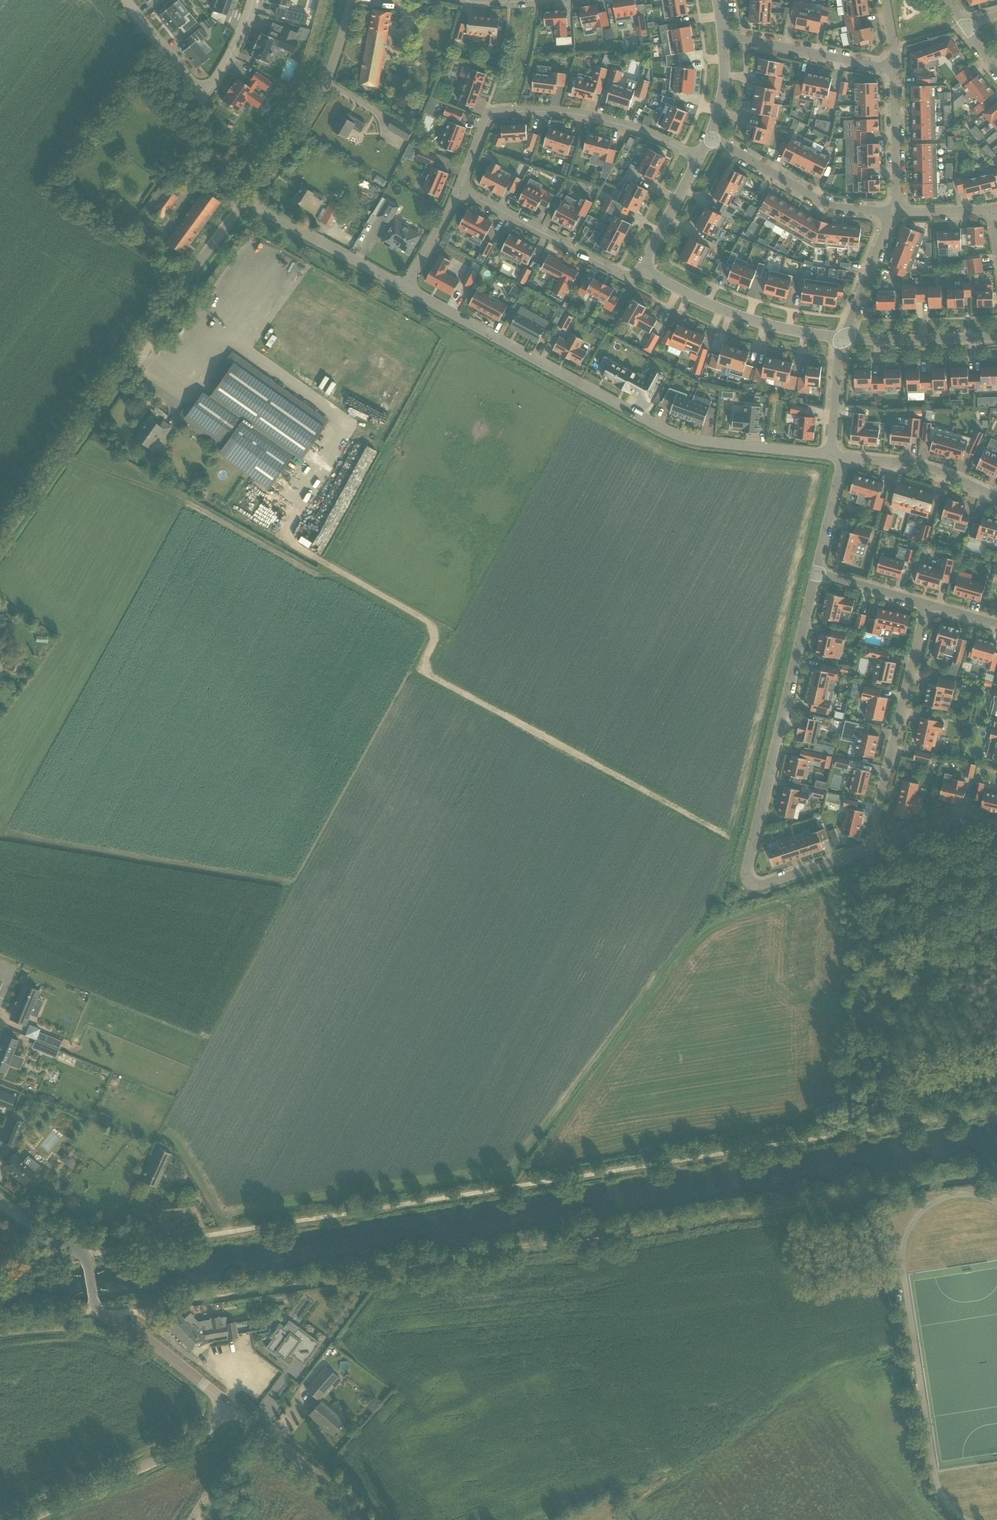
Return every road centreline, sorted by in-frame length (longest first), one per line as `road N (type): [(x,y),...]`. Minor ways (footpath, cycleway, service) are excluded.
road 1 (residential): [(832,454),(686,439),(406,287)]
road 2 (residential): [(814,578),(750,863),(755,875),(772,876),(870,843)]
road 3 (unclassified): [(0,543),(240,208)]
road 4 (residential): [(406,287),(251,202),(316,106),(352,0)]
road 5 (residential): [(461,190),(486,123),(500,113),(581,115),(698,159)]
road 6 (residential): [(870,843),(925,609)]
road 7 (unclassified): [(28,1519),(179,1450),(232,1407)]
road 8 (unclassified): [(232,1407),(99,1314),(78,1251)]
road 9 (residential): [(127,0),(197,90),(229,55),(251,0)]
road 10 (residential): [(647,267),(716,308),(845,338)]
road 11 (residential): [(647,267),(625,275),(461,190)]
road 12 (residential): [(710,137),(821,201),(892,213)]
road 13 (residential): [(723,35),(897,73)]
road 14 (unclassified): [(355,1519),(232,1407)]
road 15 (residential): [(843,456),(939,470),(996,496)]
road 16 (residential): [(845,338),(996,337)]
road 17 (unclassified): [(78,1251),(220,1234)]
road 18 (residential): [(892,213),(897,73)]
road 19 (residential): [(845,338),(892,213)]
road 20 (residential): [(870,843),(959,815),(996,826)]
road 21 (residential): [(843,456),(814,578)]
road 22 (residential): [(698,159),(647,267)]

